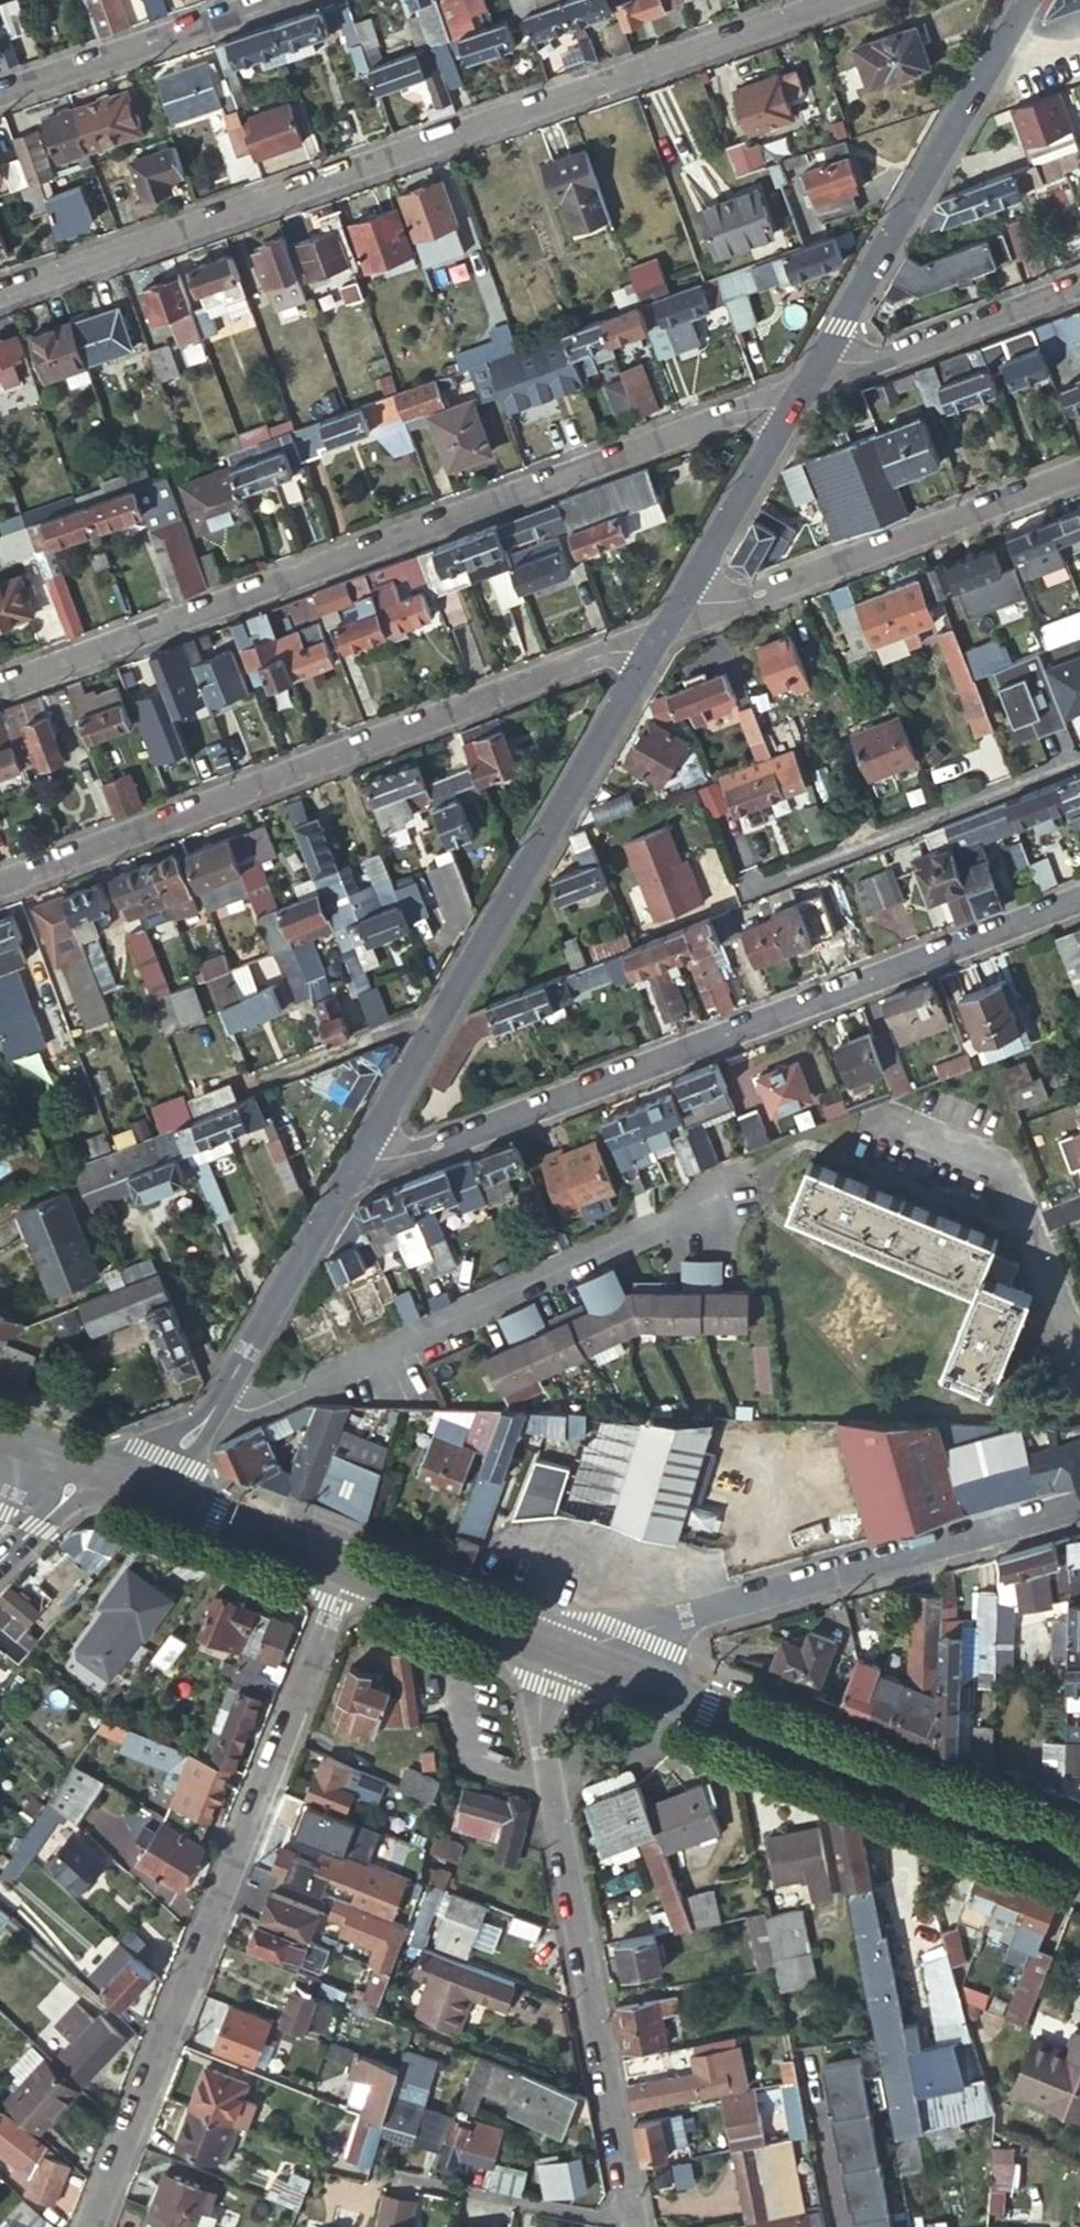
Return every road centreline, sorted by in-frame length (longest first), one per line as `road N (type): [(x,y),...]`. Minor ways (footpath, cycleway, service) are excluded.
road 1 (residential): [(0,293),(836,0)]
road 2 (residential): [(789,412),(741,410),(0,685)]
road 3 (residential): [(341,1171),(1079,896)]
road 4 (residential): [(344,1567),(92,2226)]
road 5 (residential): [(652,637),(0,886)]
road 6 (residential): [(341,1171),(652,637)]
road 7 (residential): [(637,2226),(536,1697),(554,1650)]
road 8 (secondary): [(1079,1856),(585,1662)]
road 9 (residential): [(1079,1504),(593,1639),(585,1662)]
road 10 (residential): [(213,1394),(257,1403),(692,1209)]
road 11 (residential): [(1079,473),(652,637)]
road 12 (residential): [(822,356),(1025,0)]
road 13 (residential): [(1079,762),(741,895)]
road 14 (residential): [(278,0),(0,95)]
road 15 (residential): [(1079,287),(888,359),(822,356)]
road 16 (residential): [(373,2172),(637,2226)]
road 17 (residential): [(652,637),(789,412)]
road 18 (residential): [(213,1394),(341,1171)]
road 19 (secondary): [(554,1650),(344,1567)]
road 20 (secondary): [(344,1567),(158,1494)]

